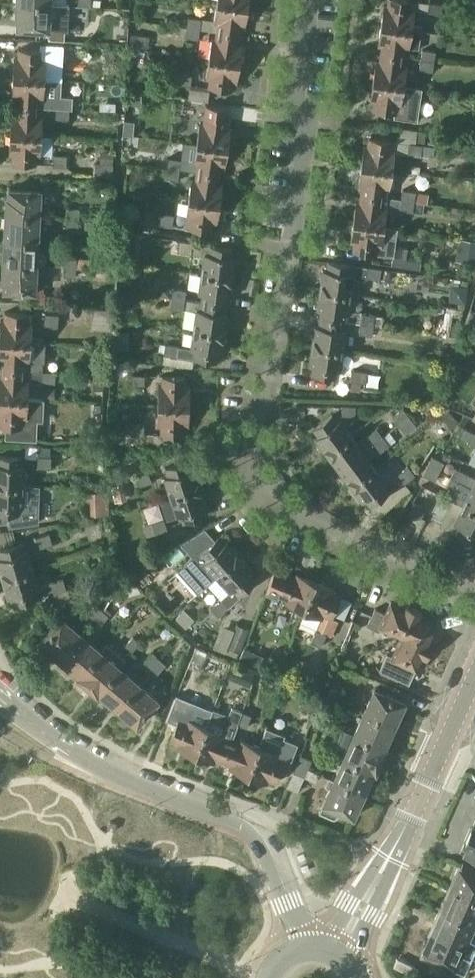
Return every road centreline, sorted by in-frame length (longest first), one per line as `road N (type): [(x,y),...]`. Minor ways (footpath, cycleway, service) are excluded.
road 1 (residential): [(474,585),(327,523),(275,488),(255,412),(312,0)]
road 2 (unclassified): [(311,947),(243,823),(103,769),(0,701)]
road 3 (tertiary): [(337,953),(474,677)]

